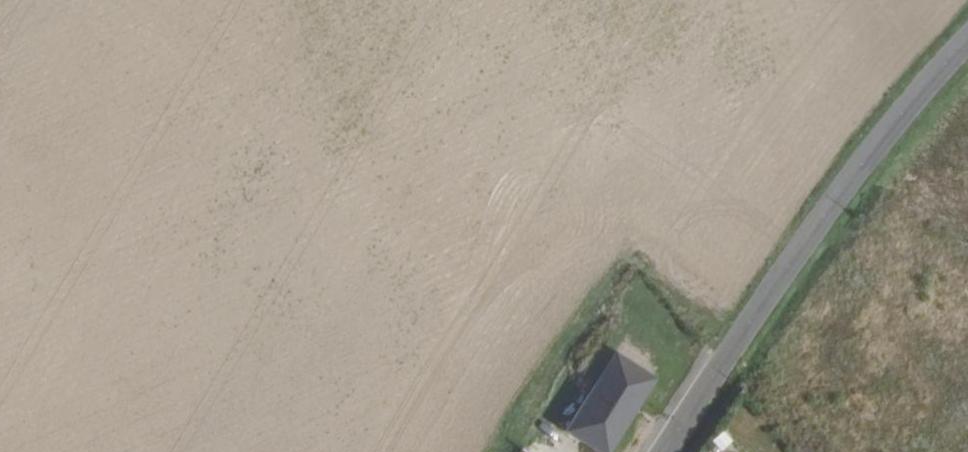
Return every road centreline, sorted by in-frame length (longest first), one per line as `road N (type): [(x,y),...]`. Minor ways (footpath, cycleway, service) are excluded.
road 1 (tertiary): [(967,45),(882,136),(664,451)]

